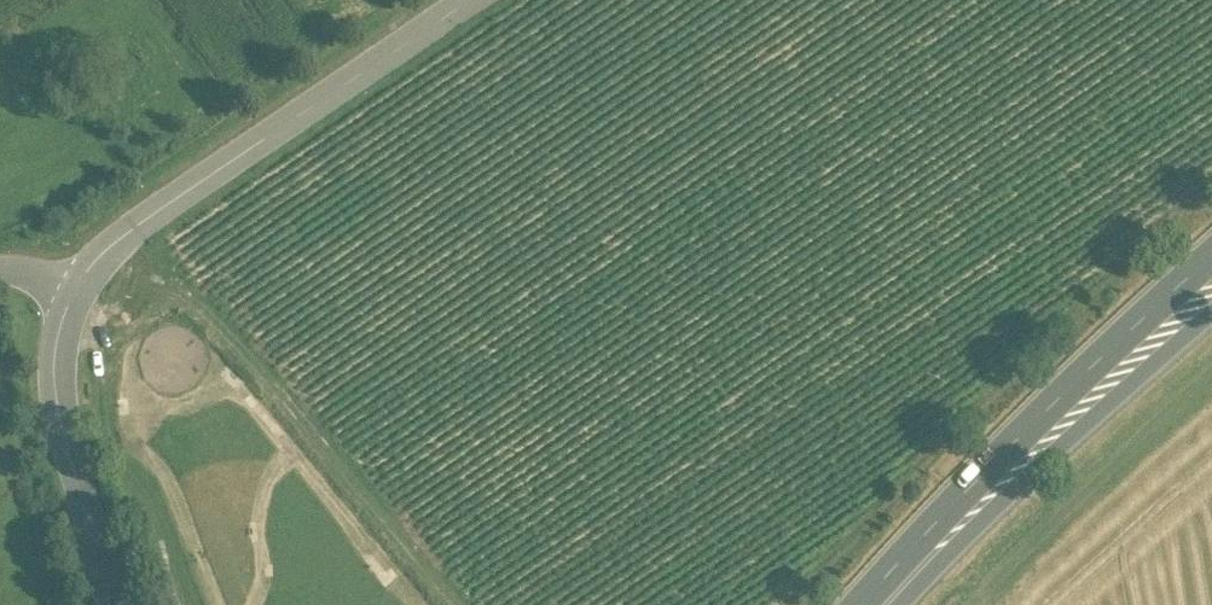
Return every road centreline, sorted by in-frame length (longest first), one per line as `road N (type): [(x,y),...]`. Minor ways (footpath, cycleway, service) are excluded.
road 1 (unclassified): [(72,295),(114,244),(467,0)]
road 2 (trunk): [(1211,290),(880,604)]
road 3 (track): [(1211,381),(983,604)]
road 4 (unclassified): [(72,295),(58,337),(58,399),(109,604)]

